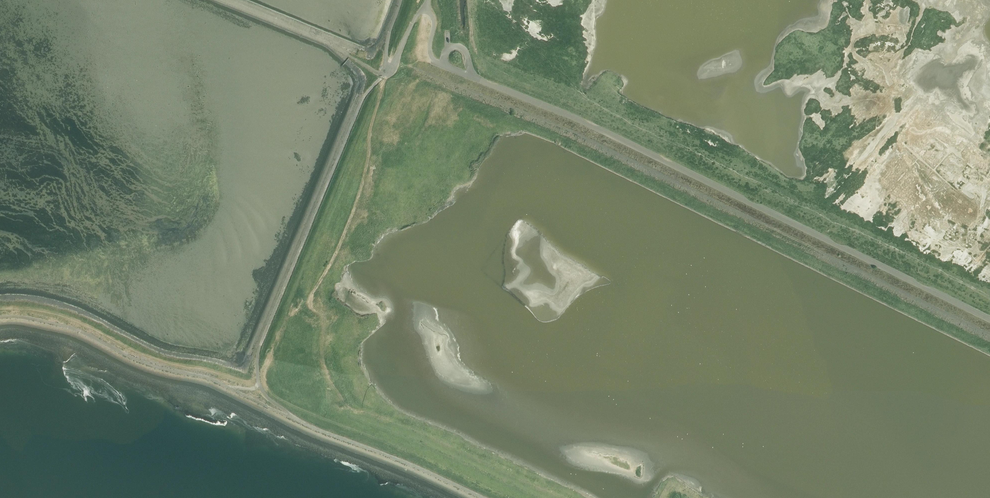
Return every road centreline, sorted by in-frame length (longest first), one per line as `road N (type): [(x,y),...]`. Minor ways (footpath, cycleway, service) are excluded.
road 1 (unclassified): [(989,319),(652,153),(474,79)]

